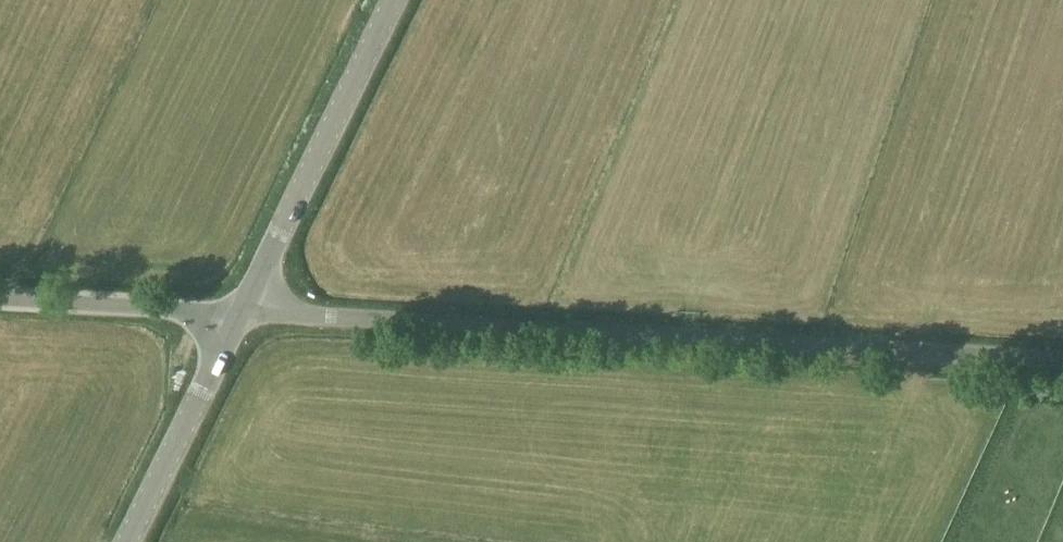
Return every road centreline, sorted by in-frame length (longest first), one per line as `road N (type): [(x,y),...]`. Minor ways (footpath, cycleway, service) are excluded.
road 1 (unclassified): [(1062,361),(238,315)]
road 2 (tertiary): [(238,315),(393,0)]
road 3 (tertiary): [(128,541),(238,315)]
road 4 (unclassified): [(238,315),(0,301)]

